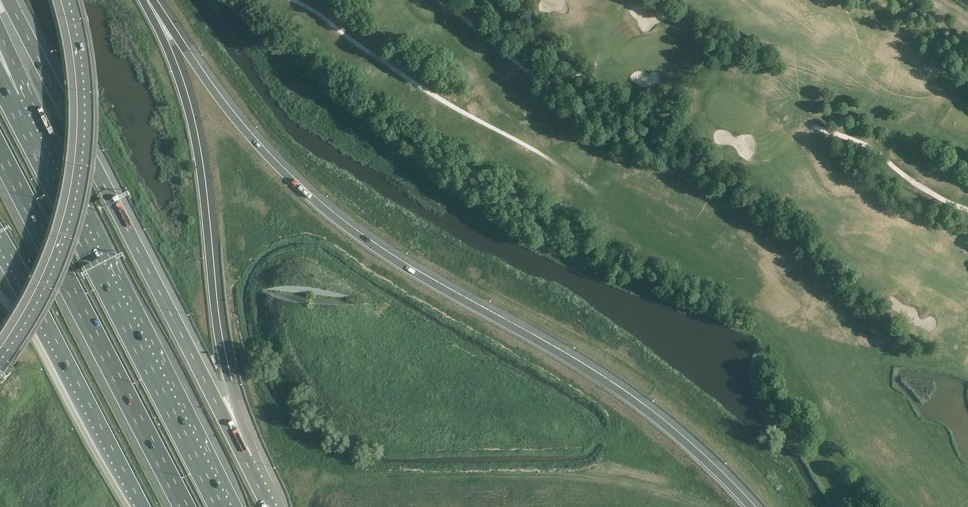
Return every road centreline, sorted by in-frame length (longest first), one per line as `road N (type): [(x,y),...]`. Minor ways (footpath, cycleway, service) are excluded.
road 1 (motorway): [(750,506),(650,411),(342,224),(248,133),(148,0)]
road 2 (motorway): [(250,460),(5,0)]
road 3 (motorway): [(250,460),(217,324),(192,122),(146,0)]
road 4 (motorway): [(220,506),(8,97)]
road 5 (motorway): [(0,144),(189,506)]
road 6 (motorway): [(67,0),(85,101),(82,171),(52,274),(0,360)]
road 7 (motorway): [(0,241),(28,277),(153,506)]

